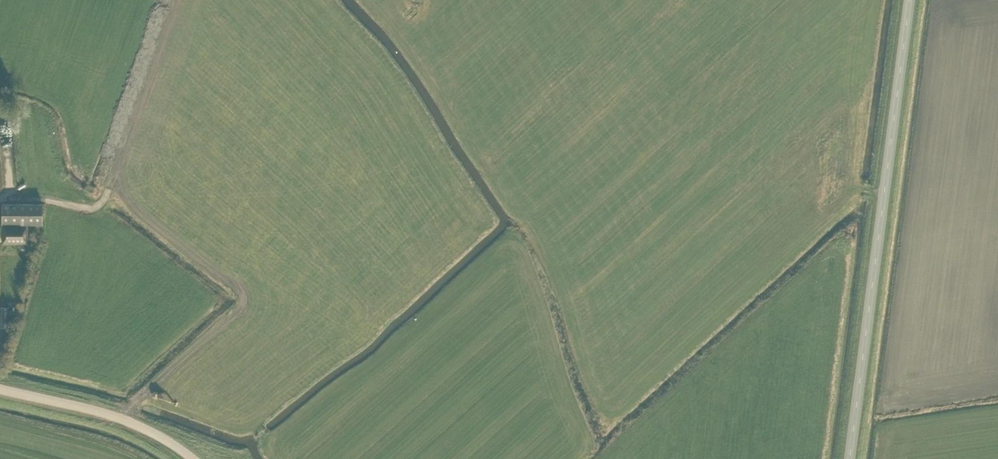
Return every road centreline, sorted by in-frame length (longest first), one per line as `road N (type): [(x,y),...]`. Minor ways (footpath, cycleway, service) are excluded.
road 1 (secondary): [(850,458),(909,0)]
road 2 (tertiary): [(193,458),(122,419),(0,388)]

